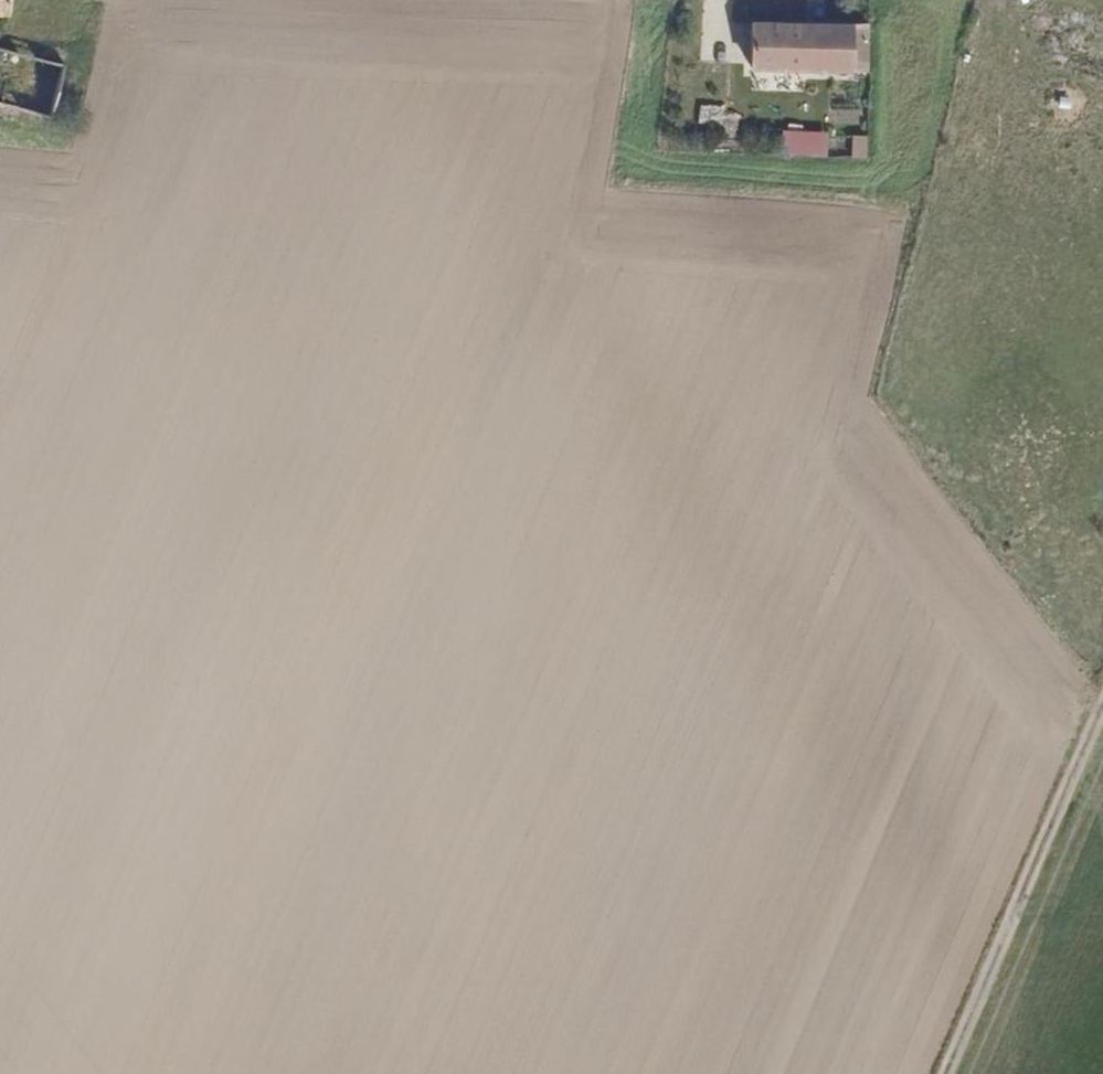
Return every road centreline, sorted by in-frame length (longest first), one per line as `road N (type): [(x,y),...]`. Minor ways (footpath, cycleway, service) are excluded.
road 1 (track): [(943,1073),(1102,701)]

